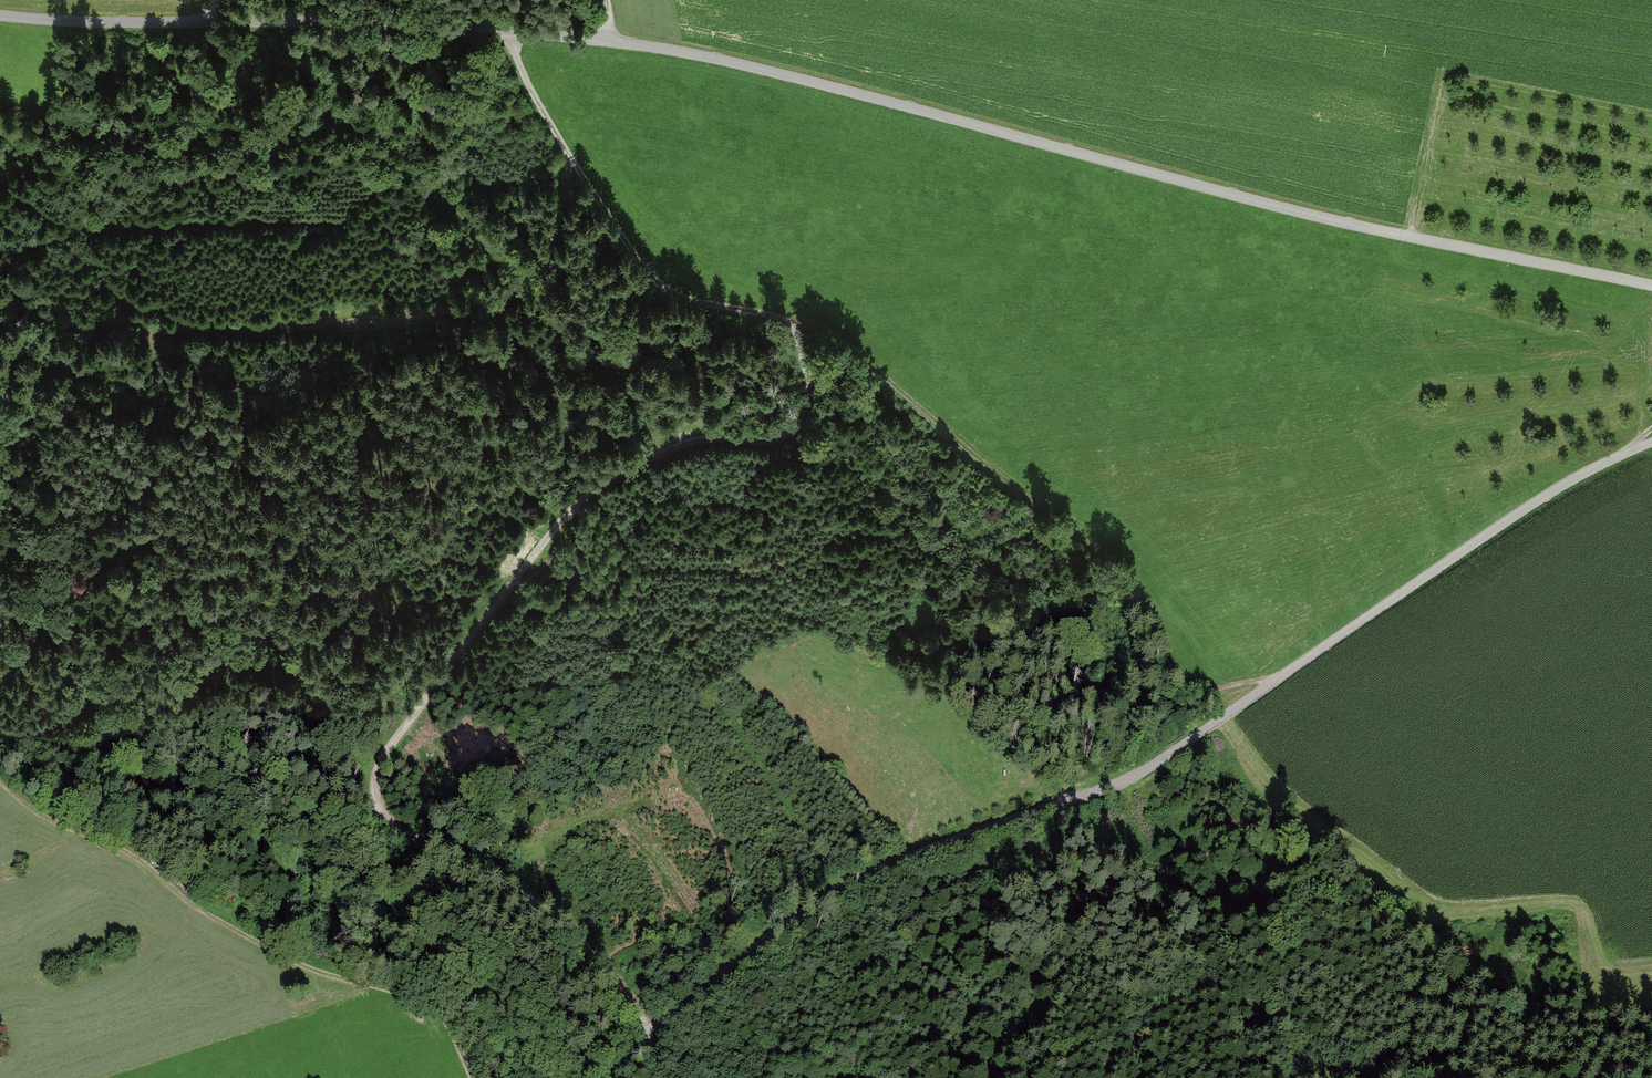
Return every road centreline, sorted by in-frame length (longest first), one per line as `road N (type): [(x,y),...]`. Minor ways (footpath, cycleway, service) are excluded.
road 1 (unclassified): [(1651,285),(1360,226),(721,60),(611,41),(392,22),(80,22),(0,14)]
road 2 (track): [(657,1034),(561,921),(393,826),(376,798),(378,776),(469,640),(583,497),(691,439),(791,435),(809,409),(808,362),(798,326),(660,288),(610,230),(507,32)]
road 3 (unclassified): [(612,1077),(742,957),(856,879),(1161,765),(1539,501),(1651,442)]
road 4 (track): [(798,326),(853,348),(1104,551),(1176,676),(1202,690),(1282,679)]
road 5 (track): [(0,777),(34,809),(115,844),(256,938),(313,967),(423,998),(448,1022),(475,1077)]
road 6 (track): [(116,327),(327,321),(485,303),(519,288),(545,260),(571,160)]

